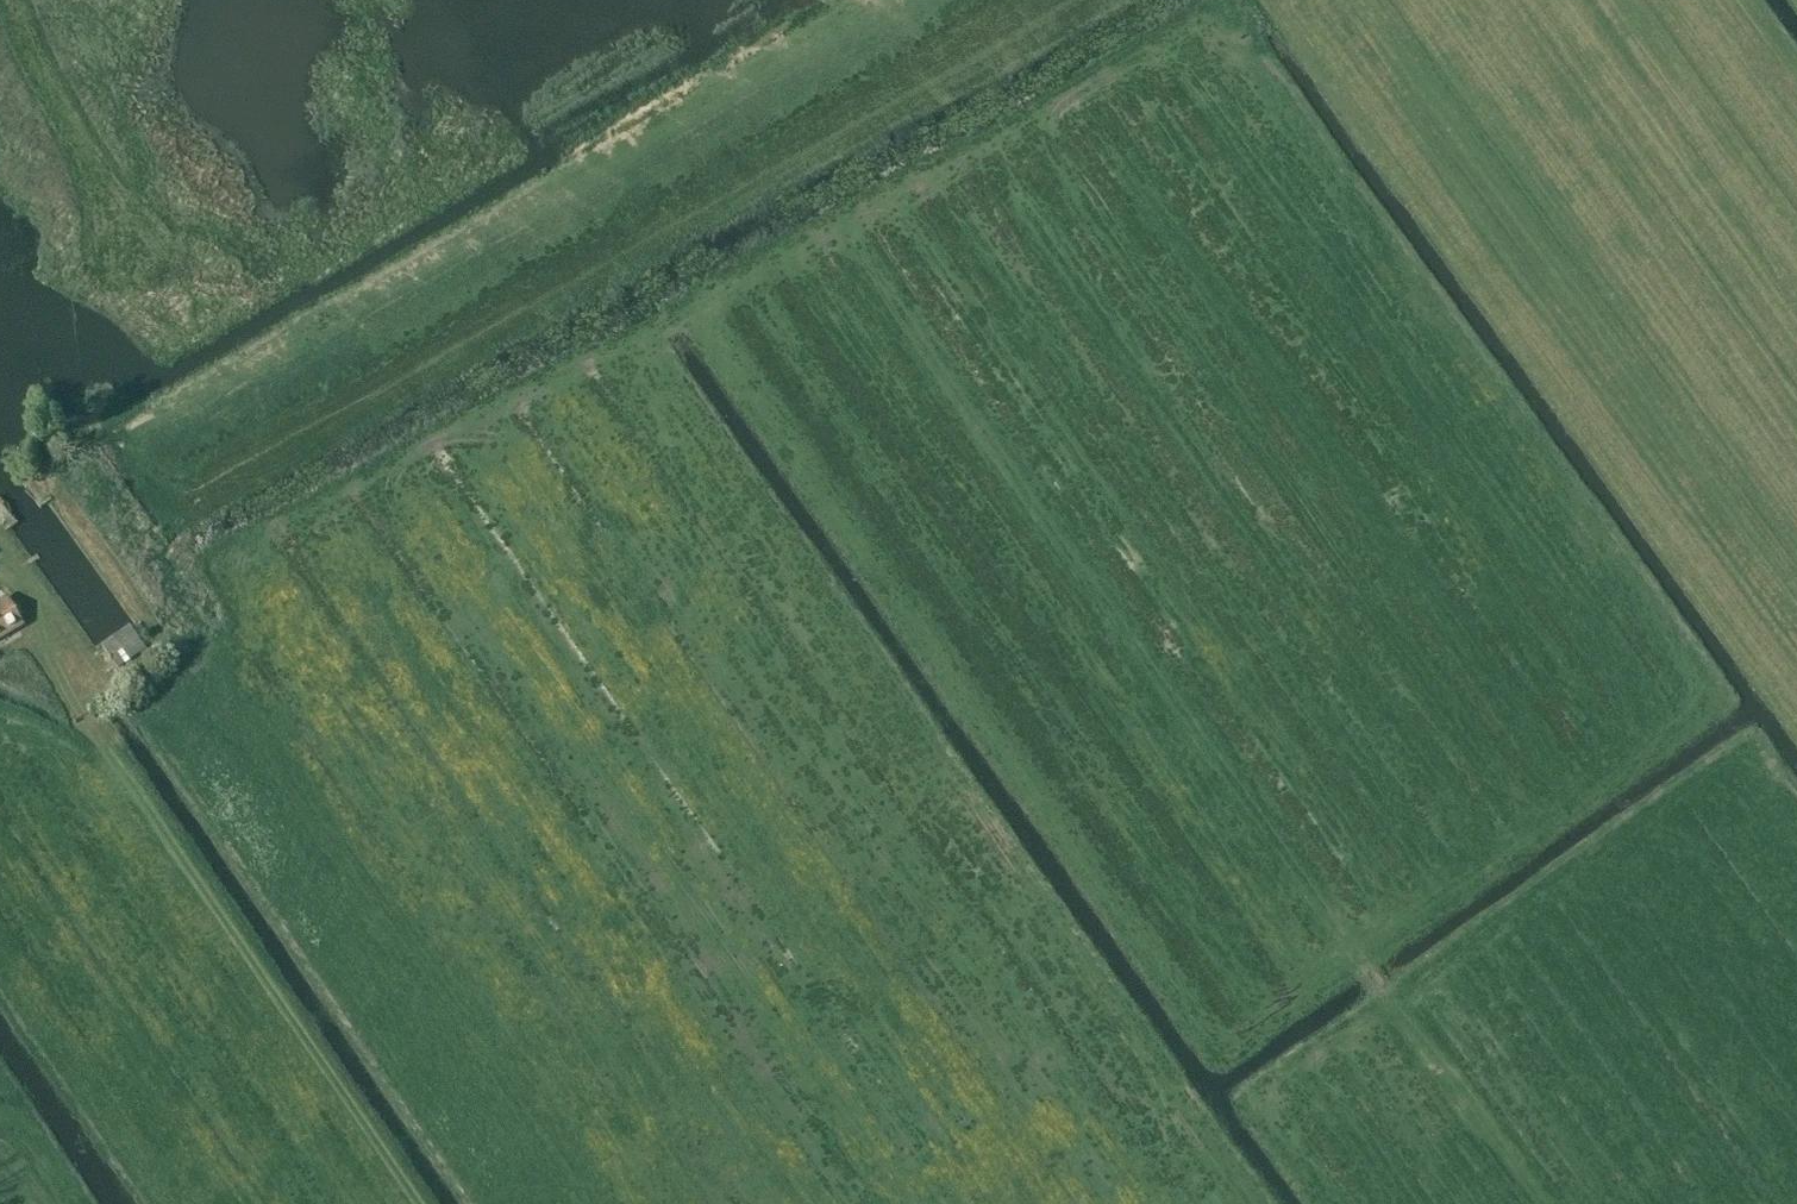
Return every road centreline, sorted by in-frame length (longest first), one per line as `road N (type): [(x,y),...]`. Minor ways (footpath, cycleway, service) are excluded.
road 1 (track): [(419,1203),(69,689),(46,636)]

